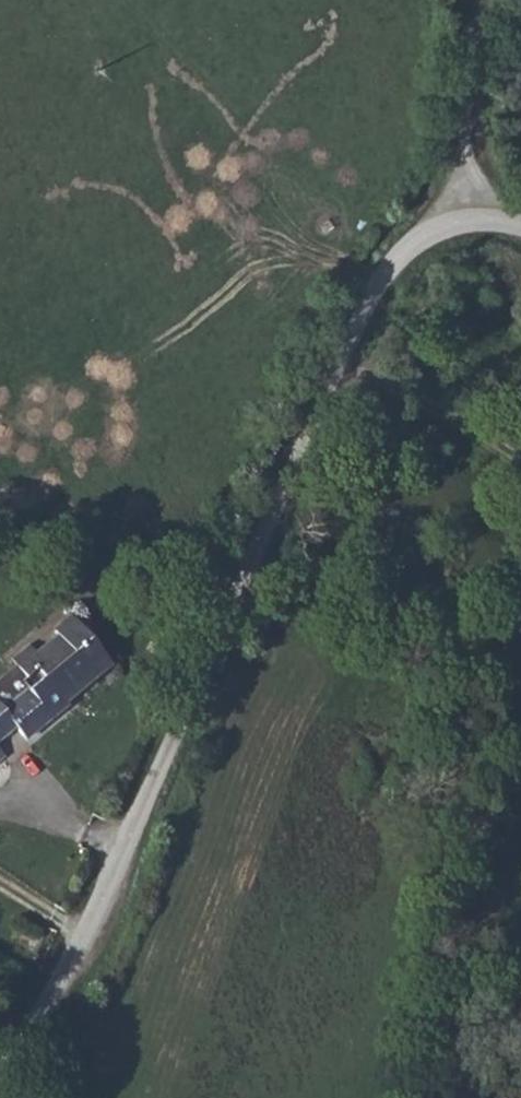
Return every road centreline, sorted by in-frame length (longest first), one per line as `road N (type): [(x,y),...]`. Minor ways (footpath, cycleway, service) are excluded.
road 1 (unclassified): [(0,1070),(39,1013),(369,297),(393,259),(425,232),(466,217)]
road 2 (track): [(338,364),(453,418),(520,467)]
road 3 (unclassified): [(468,35),(466,217)]

